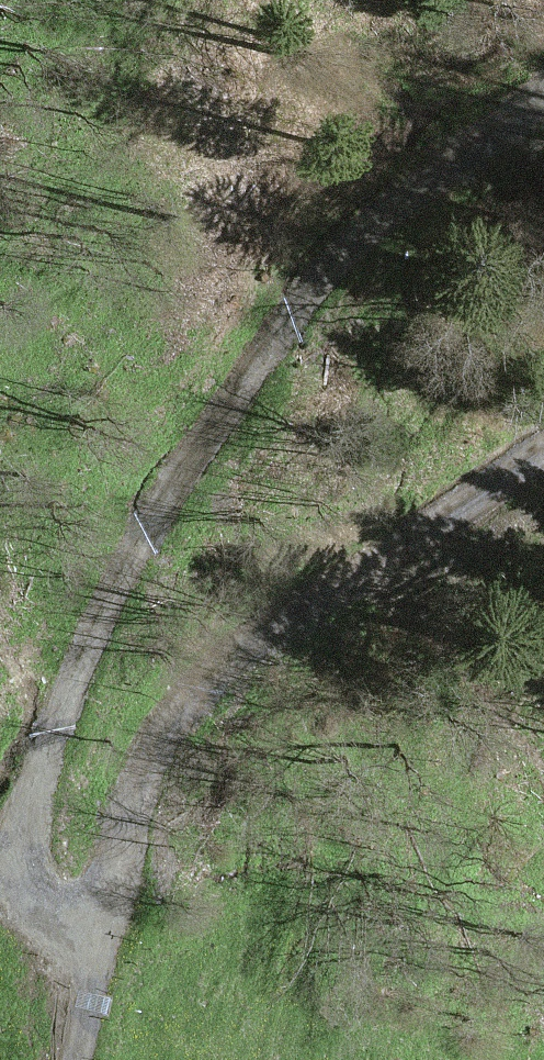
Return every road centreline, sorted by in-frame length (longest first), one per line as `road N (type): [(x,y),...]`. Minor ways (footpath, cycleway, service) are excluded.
road 1 (track): [(543,89),(368,222),(222,438),(86,603),(22,862),(45,912),(100,917)]
road 2 (track): [(100,917),(190,735),(274,631),(543,449)]
road 3 (track): [(100,917),(80,1059)]

